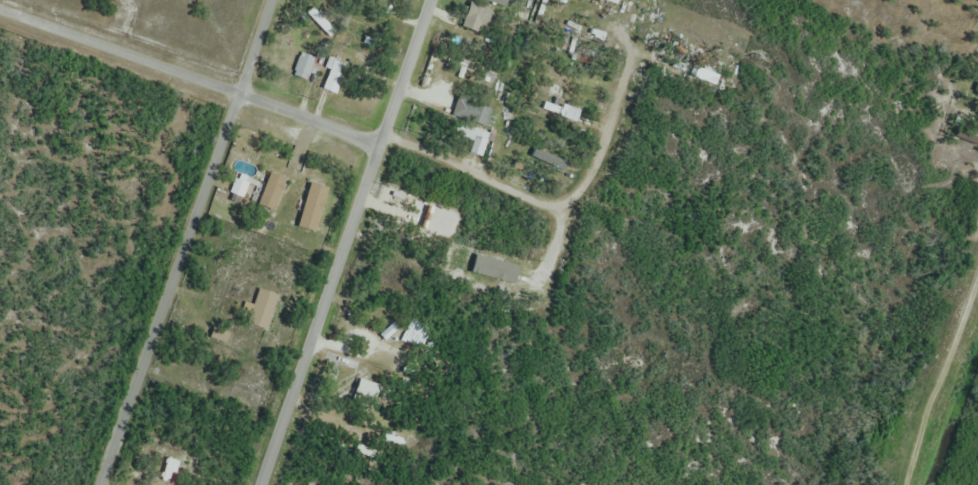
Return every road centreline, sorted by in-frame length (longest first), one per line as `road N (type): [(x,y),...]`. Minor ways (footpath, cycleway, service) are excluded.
road 1 (residential): [(102,484),(273,0)]
road 2 (residential): [(261,484),(428,0)]
road 3 (residential): [(376,147),(0,10)]
road 4 (residential): [(376,147),(553,205),(576,190),(599,153),(625,44)]
road 5 (track): [(977,255),(894,484)]

